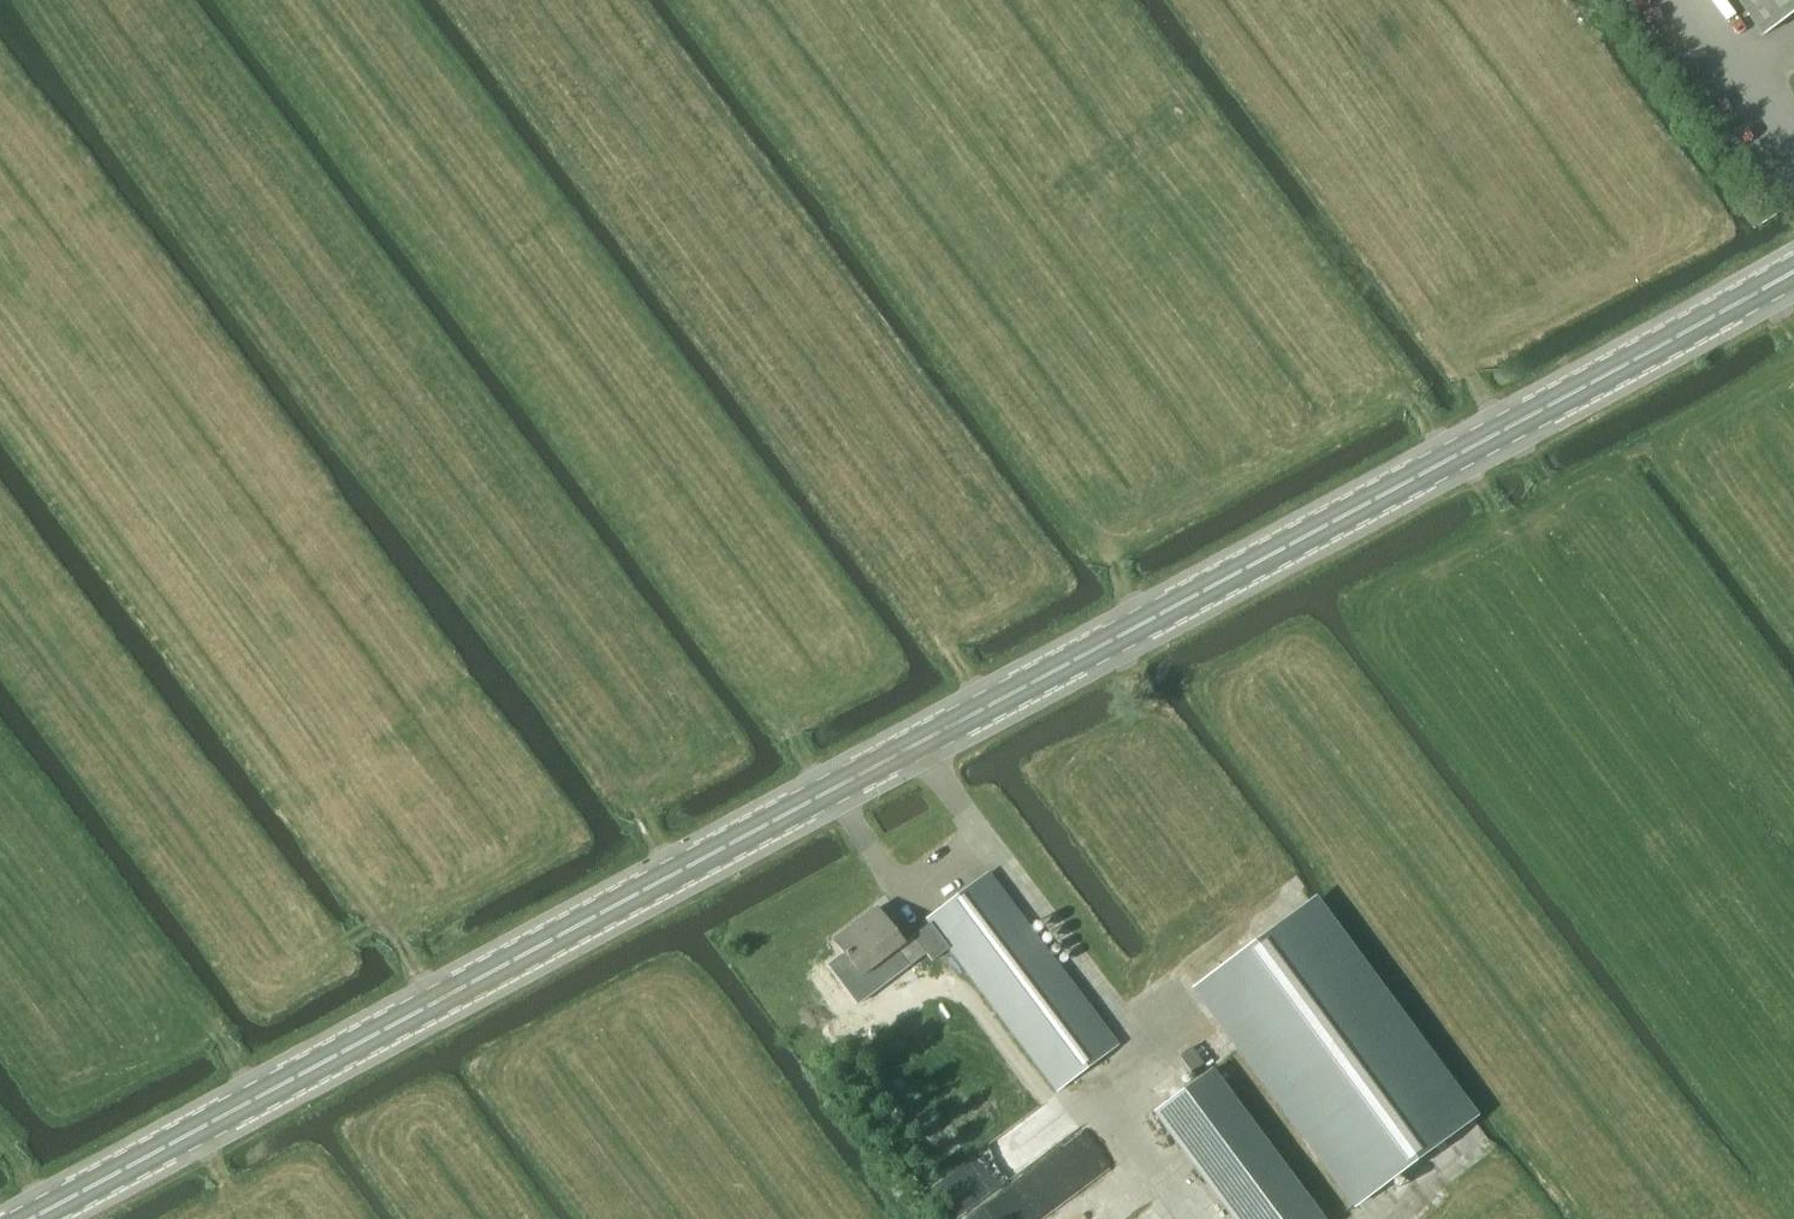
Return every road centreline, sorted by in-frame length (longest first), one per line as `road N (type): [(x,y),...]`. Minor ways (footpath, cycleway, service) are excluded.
road 1 (secondary): [(39,1218),(1793,271)]
road 2 (track): [(1354,1218),(1195,1018)]

